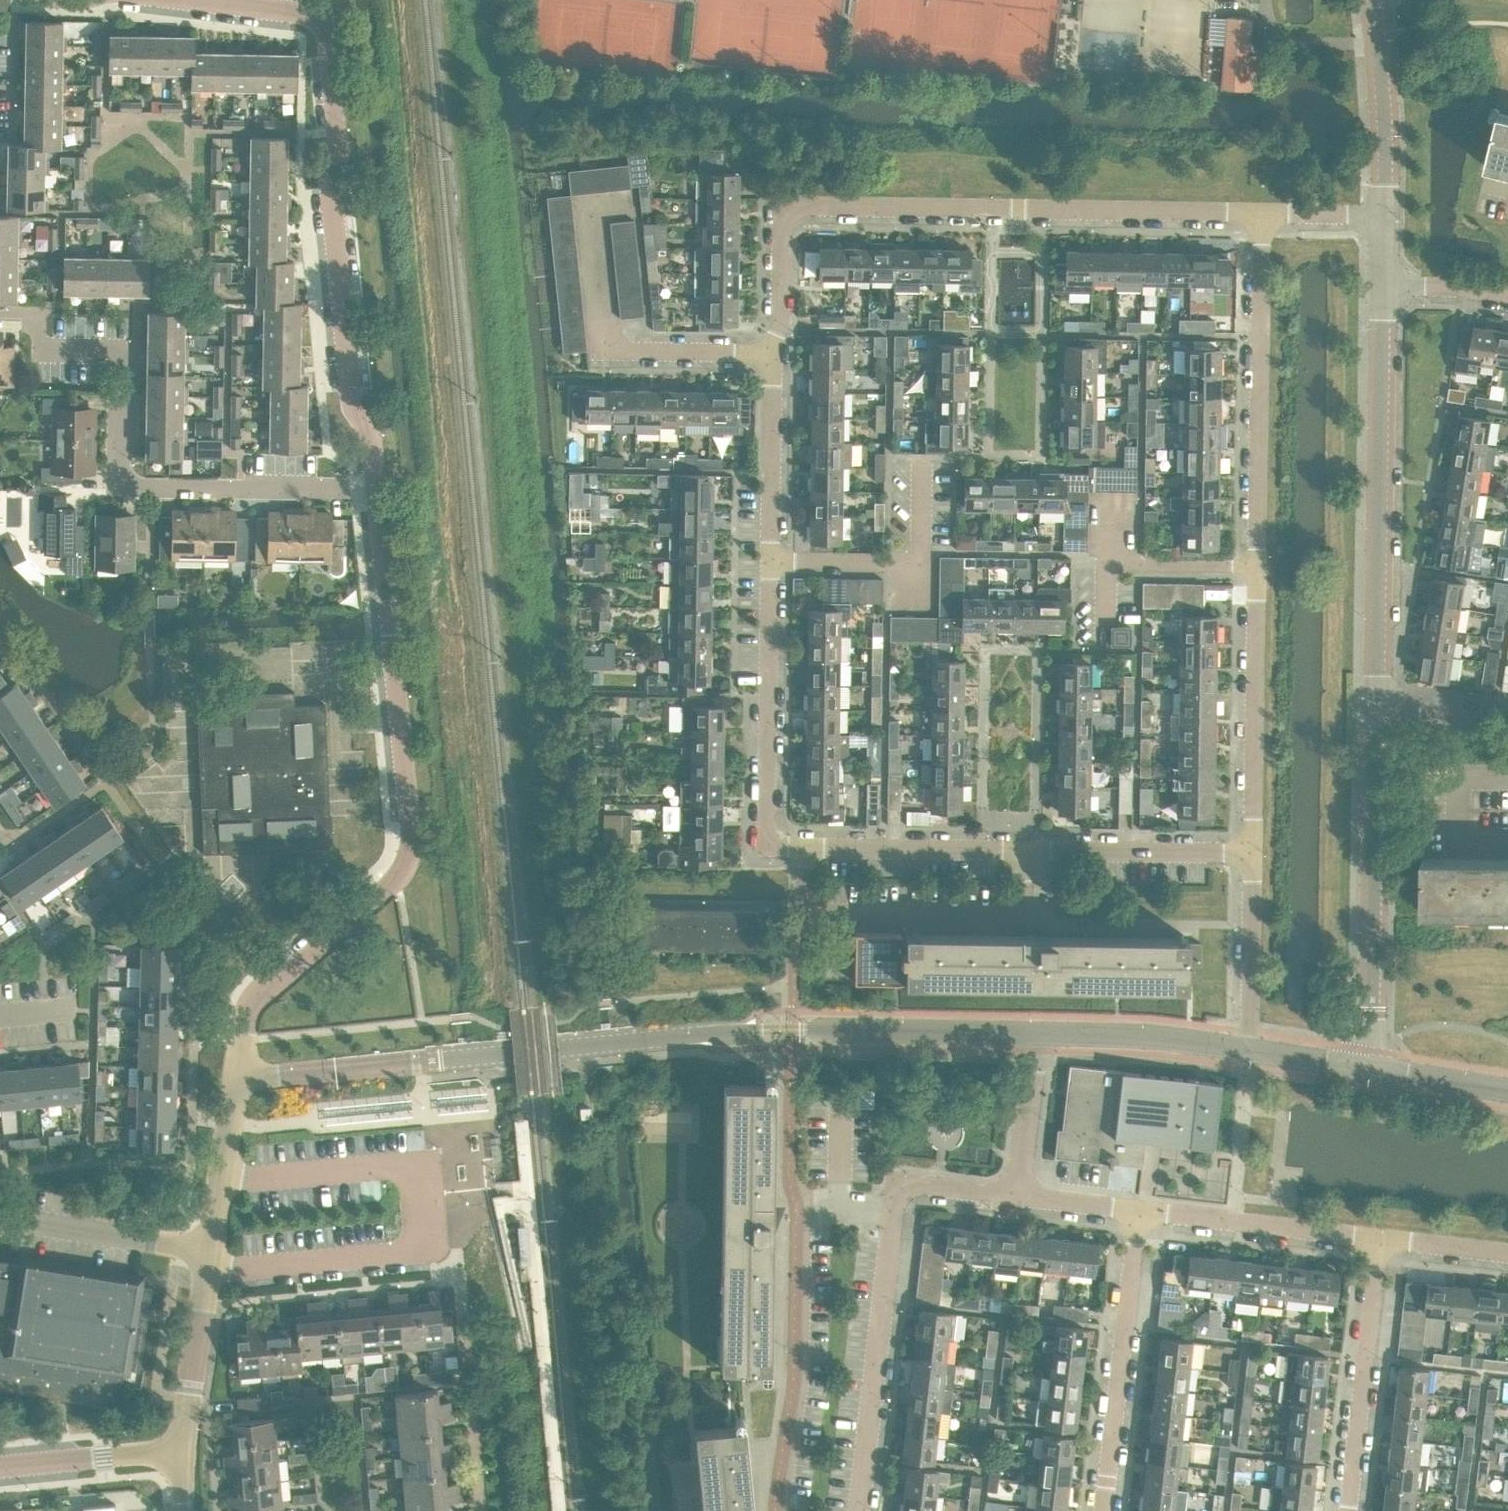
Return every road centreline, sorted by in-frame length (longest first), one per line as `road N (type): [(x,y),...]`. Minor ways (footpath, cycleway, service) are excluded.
road 1 (tertiary): [(236,1079),(758,1028),(1038,1031)]
road 2 (residential): [(236,1079),(255,1003),(383,892),(409,852),(377,488)]
road 3 (residential): [(1254,853),(1262,212)]
road 4 (residential): [(377,488),(369,424),(343,388),(324,197),(341,151),(330,38),(321,21),(296,12),(188,0)]
road 5 (residential): [(773,352),(782,316),(785,226),(799,205),(1262,212)]
road 6 (residential): [(808,848),(771,840),(765,824),(773,352)]
road 7 (residential): [(377,488),(129,486),(116,471),(128,365),(113,350),(47,349),(30,314)]
road 8 (residential): [(1377,700),(1383,285)]
road 9 (residential): [(1369,1068),(1377,700)]
road 10 (residential): [(773,352),(613,346),(602,332),(590,224),(593,211),(632,202)]
road 11 (residential): [(808,848),(811,911),(1001,916),(1016,909),(1022,893),(1022,850)]
road 12 (residential): [(859,1510),(892,1215),(902,1184)]
road 13 (residential): [(776,1510),(793,1376),(795,1204)]
road 14 (residential): [(1102,1510),(1138,1210)]
road 15 (residential): [(481,1510),(458,1280),(421,1243)]
road 16 (residential): [(1346,1510),(1377,1238)]
road 17 (residential): [(1377,1238),(1138,1210)]
road 18 (residential): [(1022,850),(1254,853)]
road 19 (residential): [(421,1243),(407,1253),(207,1271)]
road 20 (unclassified): [(1383,214),(1373,0)]
road 21 (residential): [(808,848),(1022,850)]
road 22 (residential): [(209,1250),(0,1219)]
road 23 (tertiary): [(1038,1031),(1248,1049)]
road 24 (residential): [(1248,1049),(1254,853)]
road 25 (tertiary): [(0,1467),(181,1449)]
road 26 (tertiary): [(181,1449),(207,1271)]
road 27 (tertiary): [(209,1250),(236,1079)]
road 28 (residential): [(1016,1195),(1038,1031)]
road 29 (tertiary): [(1369,1068),(1507,1090)]
road 30 (residential): [(1507,722),(1377,700)]
road 31 (residential): [(1507,1254),(1377,1238)]
road 32 (residential): [(1507,296),(1383,285)]
road 33 (residential): [(1138,1210),(1016,1195)]
road 34 (tertiary): [(1248,1049),(1369,1068)]
road 35 (residential): [(1262,212),(1383,214)]

